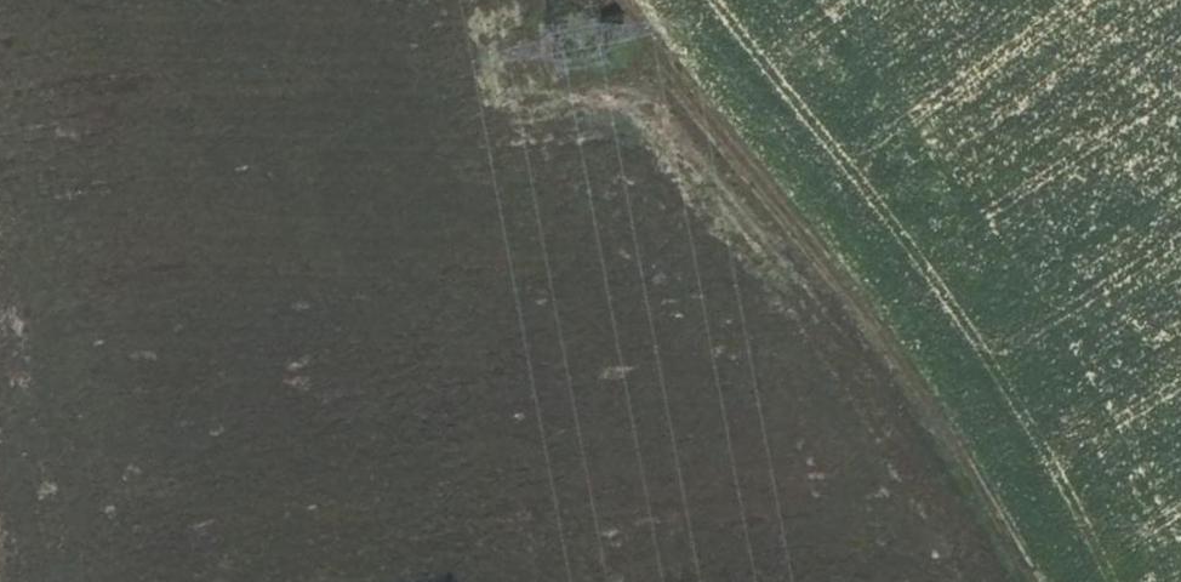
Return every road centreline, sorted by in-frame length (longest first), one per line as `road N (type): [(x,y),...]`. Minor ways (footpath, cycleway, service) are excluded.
road 1 (track): [(636,0),(873,335),(1033,581)]

